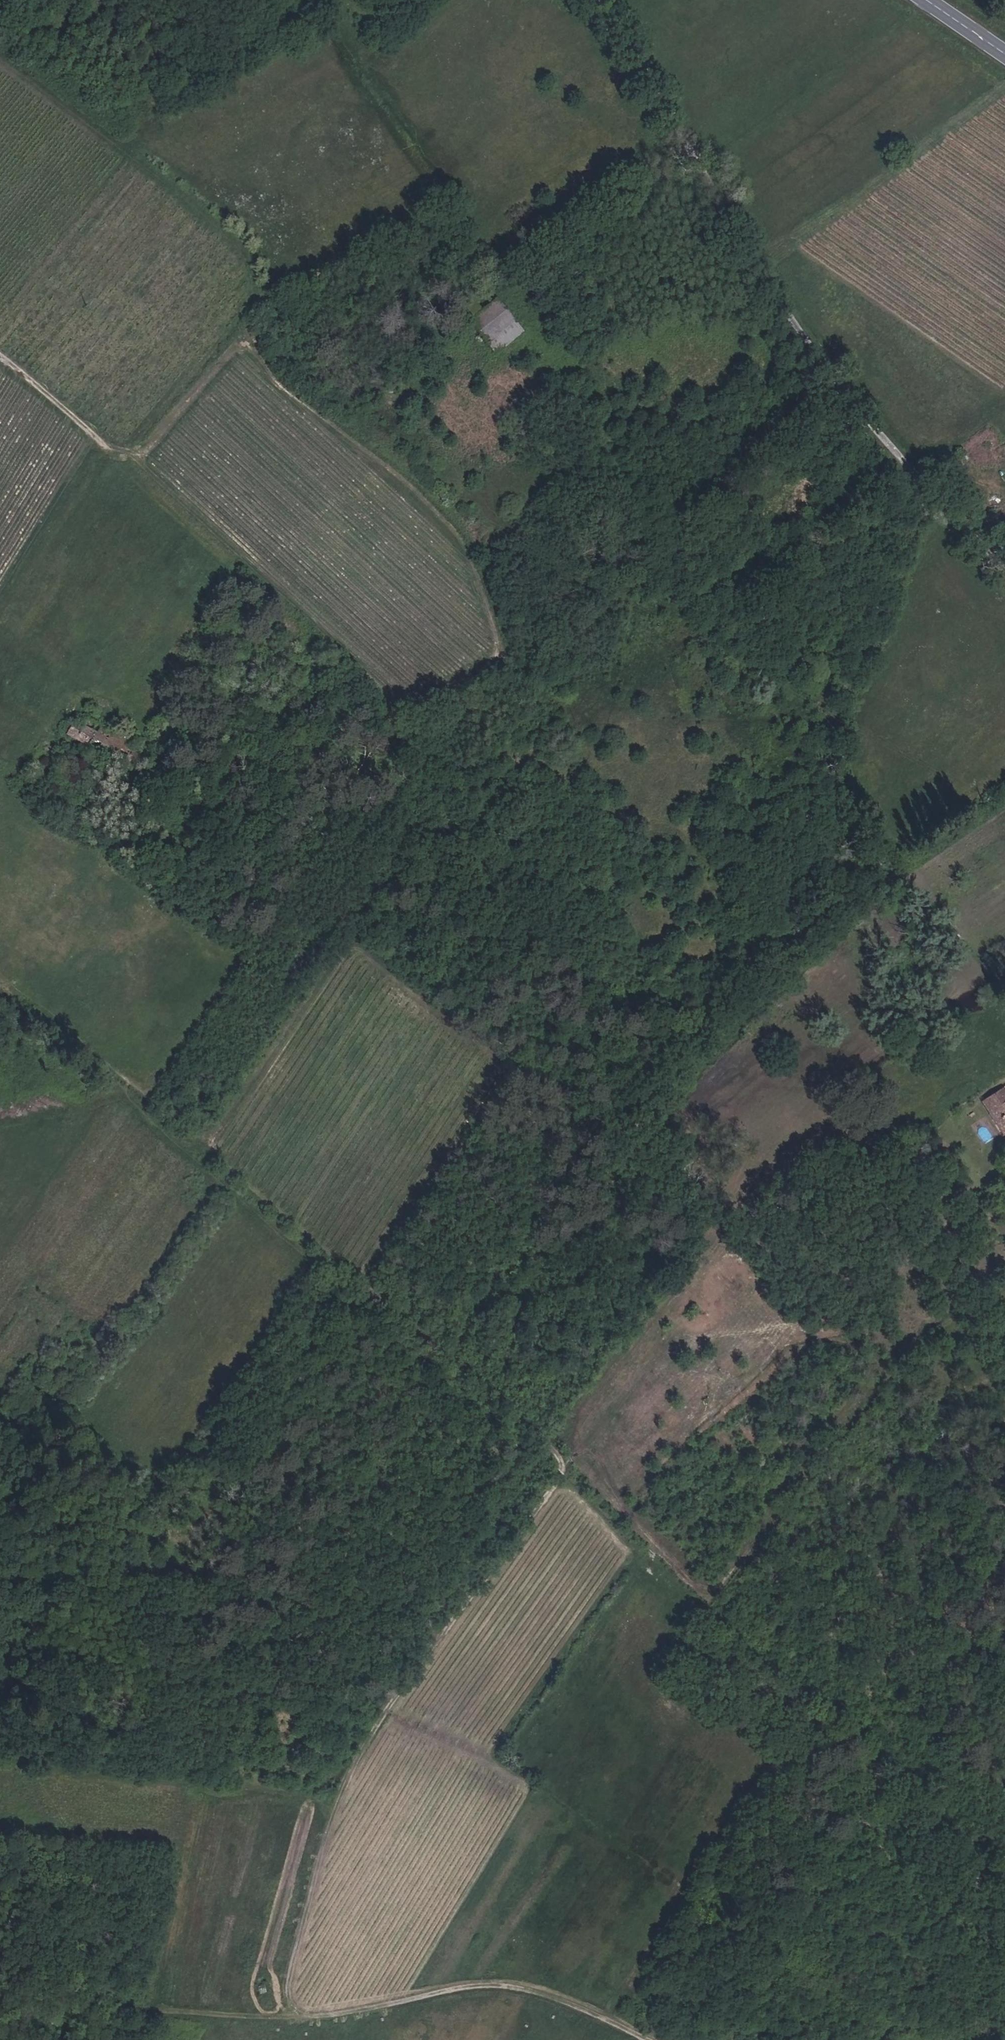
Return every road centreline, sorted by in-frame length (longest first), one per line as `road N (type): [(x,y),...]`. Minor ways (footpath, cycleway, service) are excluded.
road 1 (residential): [(1004,548),(796,328),(623,19),(597,0)]

